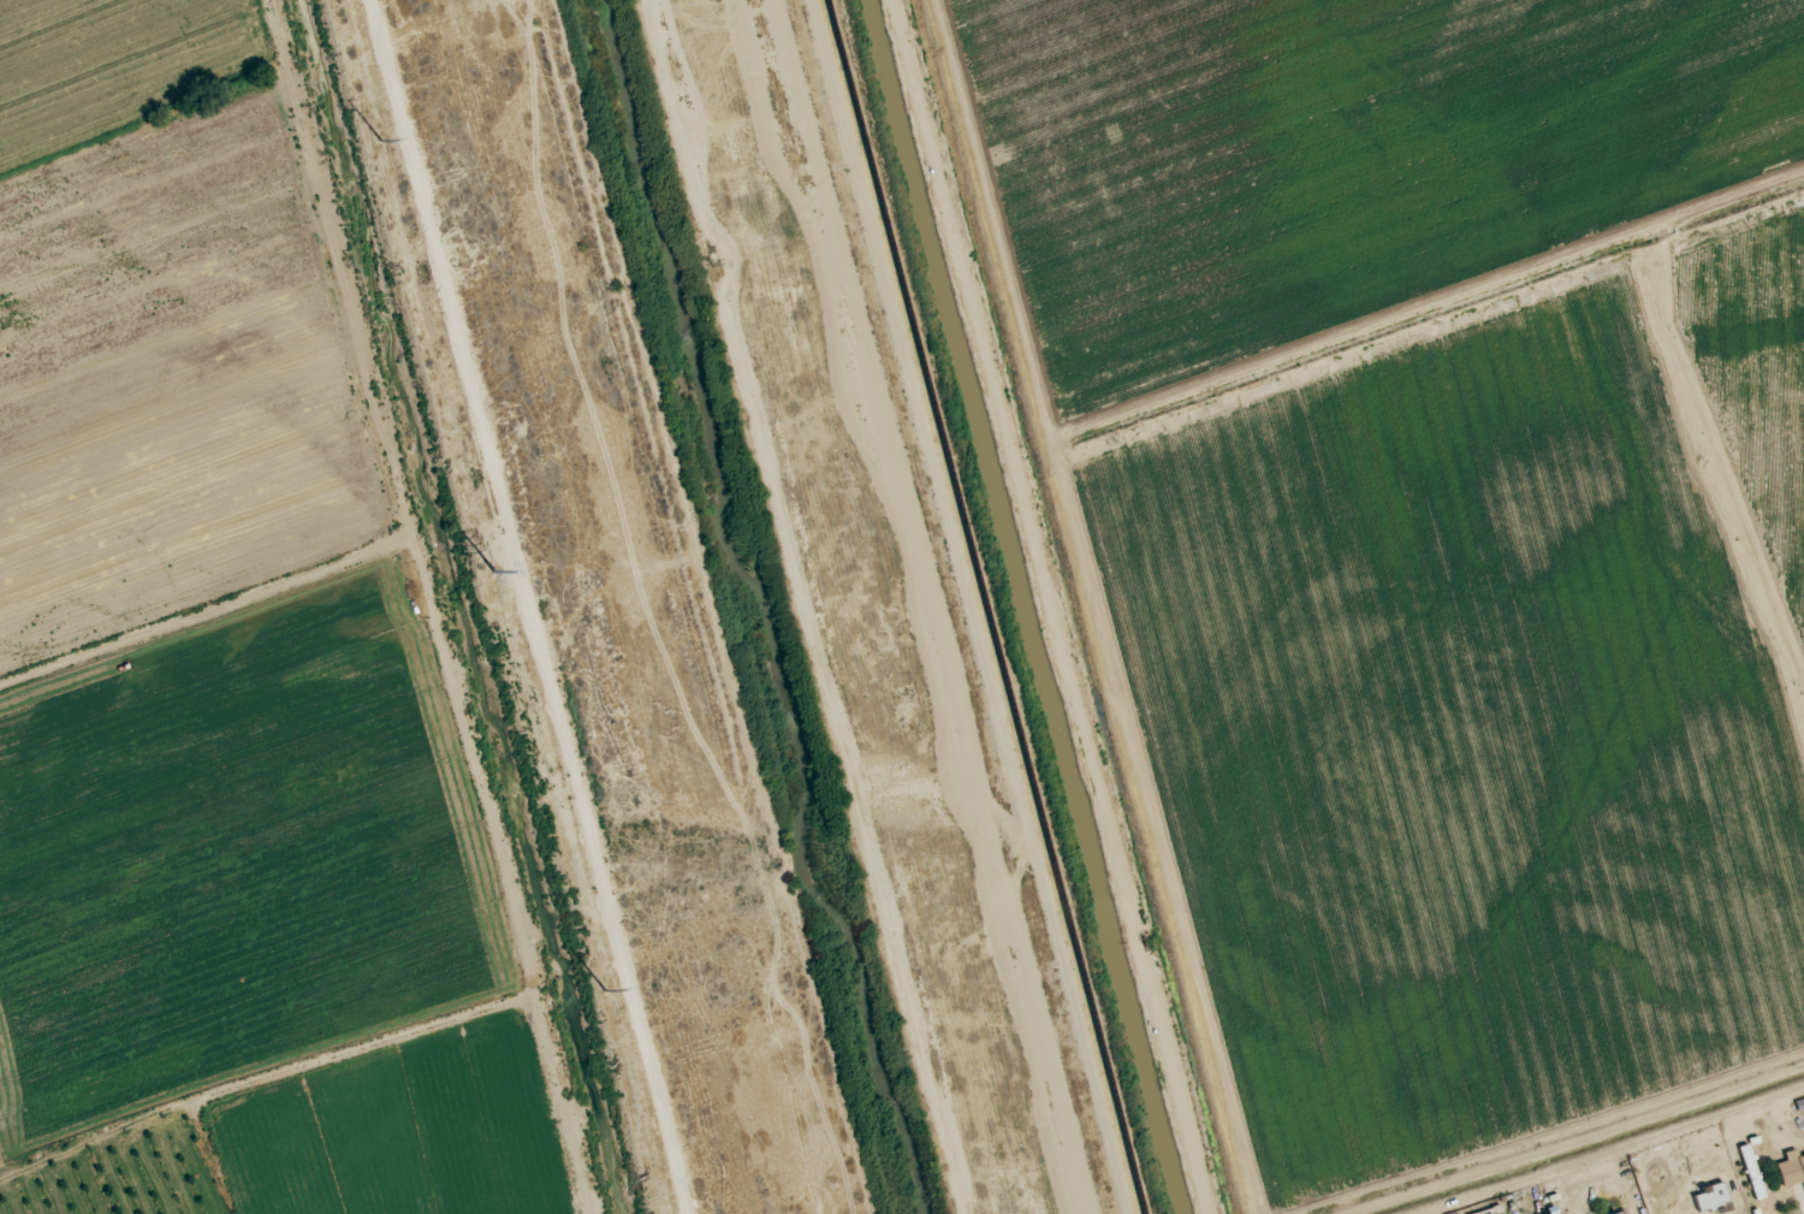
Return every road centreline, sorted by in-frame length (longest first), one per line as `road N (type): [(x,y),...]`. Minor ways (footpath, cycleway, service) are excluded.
road 1 (residential): [(1115,1213),(799,0)]

